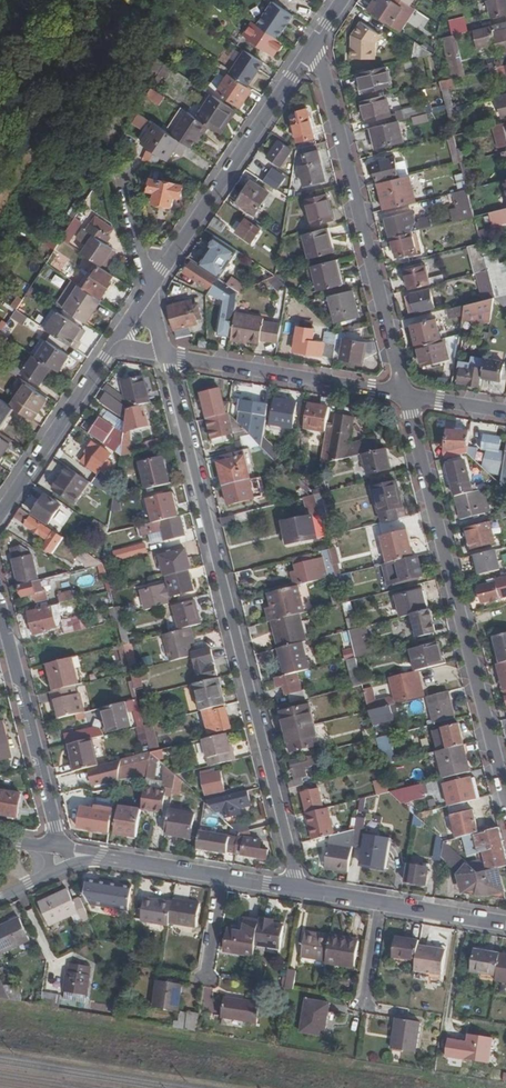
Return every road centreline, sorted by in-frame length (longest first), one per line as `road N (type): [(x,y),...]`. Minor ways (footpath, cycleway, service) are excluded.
road 1 (residential): [(299,889),(164,356)]
road 2 (residential): [(404,394),(505,798)]
road 3 (residential): [(314,42),(404,394)]
road 4 (residential): [(314,42),(151,285)]
road 5 (residential): [(404,394),(164,356)]
road 6 (residential): [(0,614),(60,847)]
road 7 (track): [(0,199),(127,0)]
road 8 (residential): [(114,344),(0,515)]
road 9 (residential): [(123,861),(299,889)]
road 10 (residential): [(381,902),(505,923)]
road 11 (residential): [(151,285),(117,170)]

